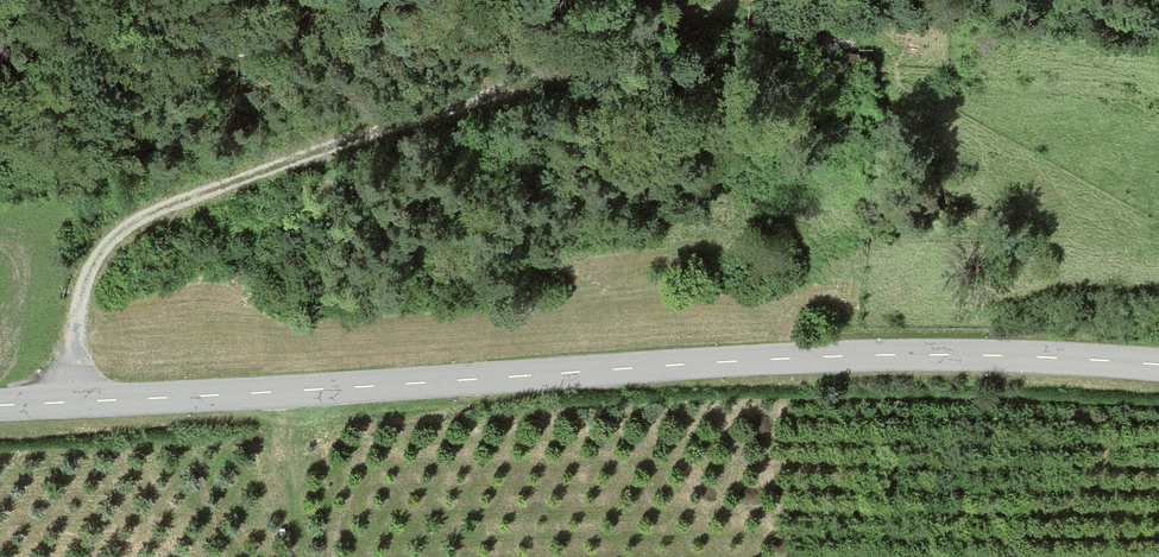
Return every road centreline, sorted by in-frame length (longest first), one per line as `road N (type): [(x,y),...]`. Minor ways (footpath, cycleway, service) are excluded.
road 1 (tertiary): [(1158,365),(869,357),(0,406)]
road 2 (track): [(709,0),(532,83),(308,152),(95,247),(69,286),(63,378)]
road 3 (track): [(623,42),(841,62)]

